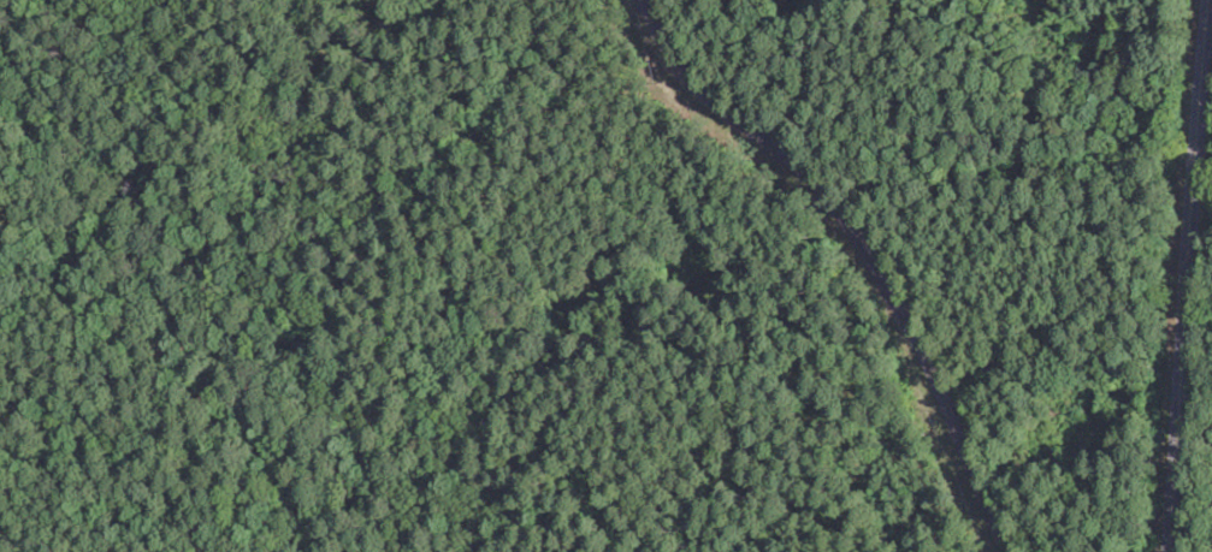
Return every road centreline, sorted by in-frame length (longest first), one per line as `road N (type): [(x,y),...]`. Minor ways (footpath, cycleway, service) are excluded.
road 1 (residential): [(967,551),(840,292),(635,87),(589,0)]
road 2 (tertiary): [(1156,551),(1185,0)]

